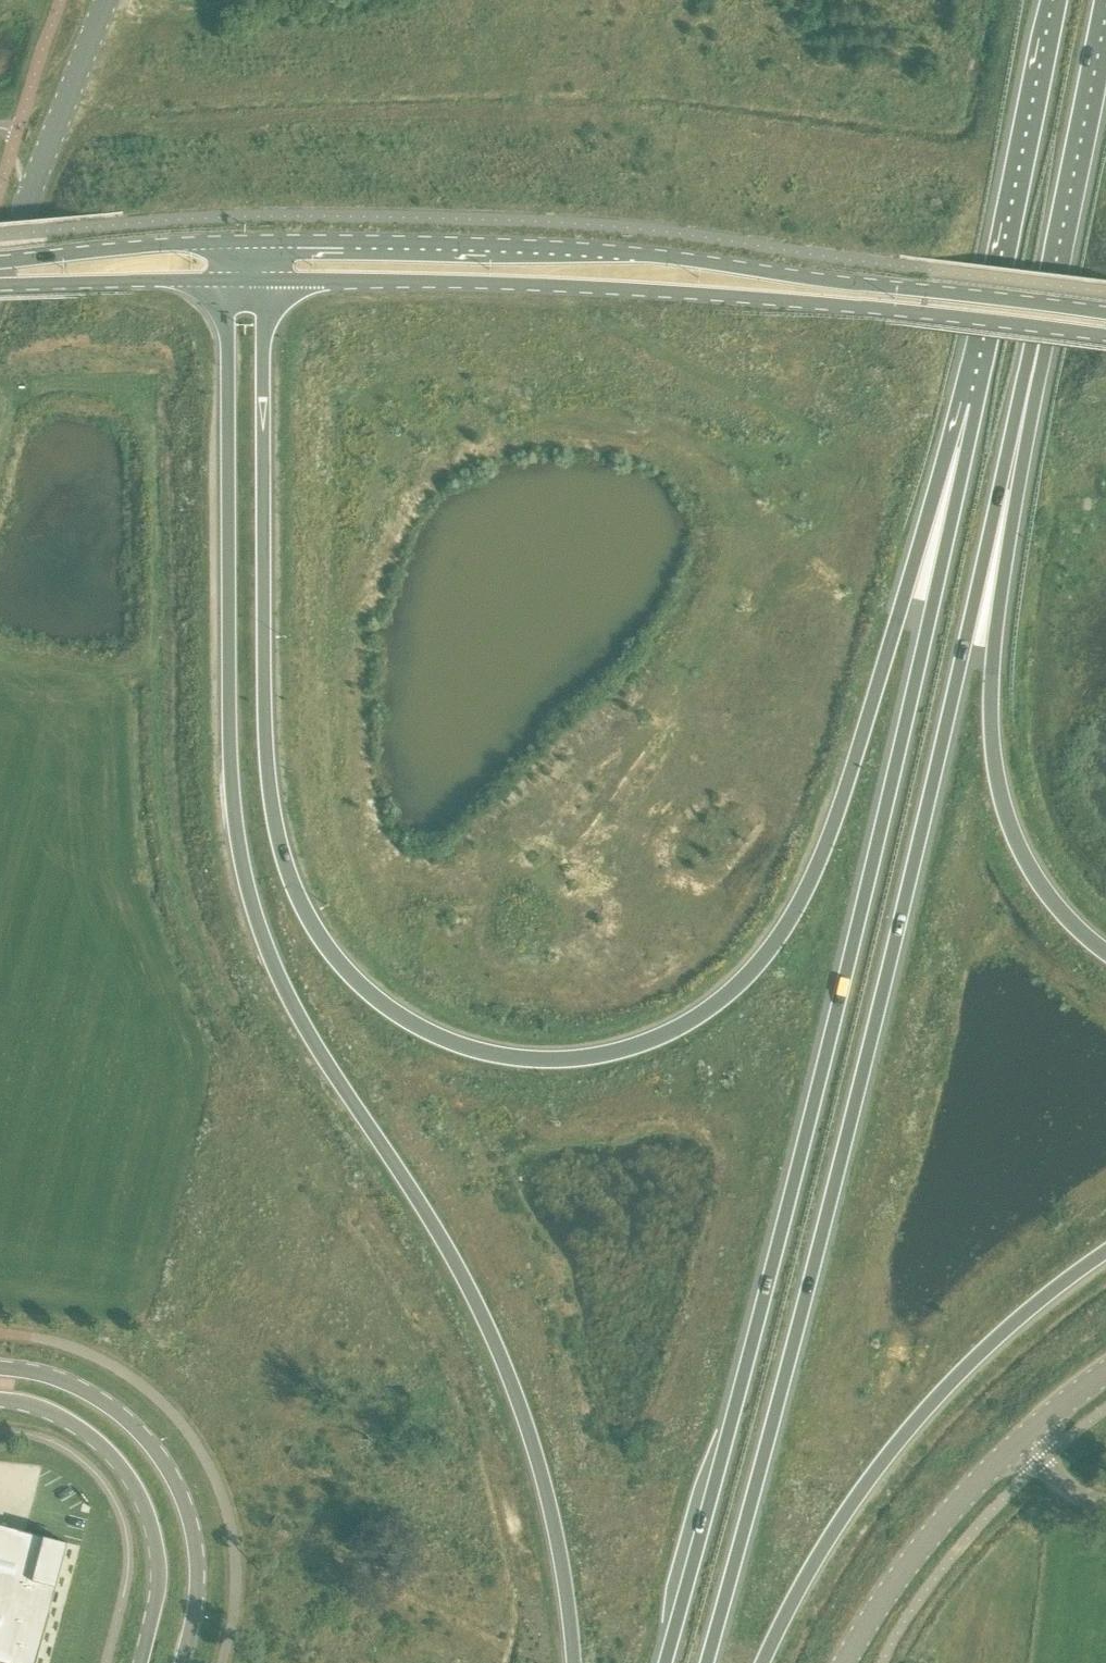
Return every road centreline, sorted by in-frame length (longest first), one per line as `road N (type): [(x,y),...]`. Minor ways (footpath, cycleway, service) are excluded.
road 1 (trunk): [(977,378),(822,852),(767,952),(700,1017),(667,1035),(604,1054),(516,1059),(426,1032),(362,989),(309,930),(277,843),(257,507),(263,280)]
road 2 (trunk): [(224,280),(229,794),(248,901),(290,1002),(390,1161),(495,1370),(548,1516),(570,1662)]
road 3 (trunk): [(977,378),(893,772),(664,1662)]
road 4 (trunk): [(708,1662),(795,1351),(1028,385)]
road 5 (secondary): [(1105,315),(685,261),(246,246)]
road 6 (secondary): [(263,280),(738,296),(1105,335)]
road 7 (trunk): [(1105,952),(1060,913),(1018,848),(996,783),(991,691),(1028,385)]
road 8 (trunk): [(762,1662),(820,1549),(882,1460),(965,1363),(1105,1251)]
road 9 (tertiary): [(182,1662),(199,1561),(189,1514),(154,1445),(76,1386),(0,1368)]
road 10 (trunk): [(1028,385),(1101,0)]
road 11 (trunk): [(1056,0),(977,378)]
road 12 (tertiary): [(0,1400),(63,1416),(106,1447),(130,1478),(158,1561),(141,1662)]
road 13 (tertiary): [(0,271),(102,0)]
road 14 (secondary): [(1020,1441),(960,1498),(847,1662)]
road 15 (tertiary): [(246,246),(0,259)]
road 16 (tertiary): [(0,284),(224,280)]

